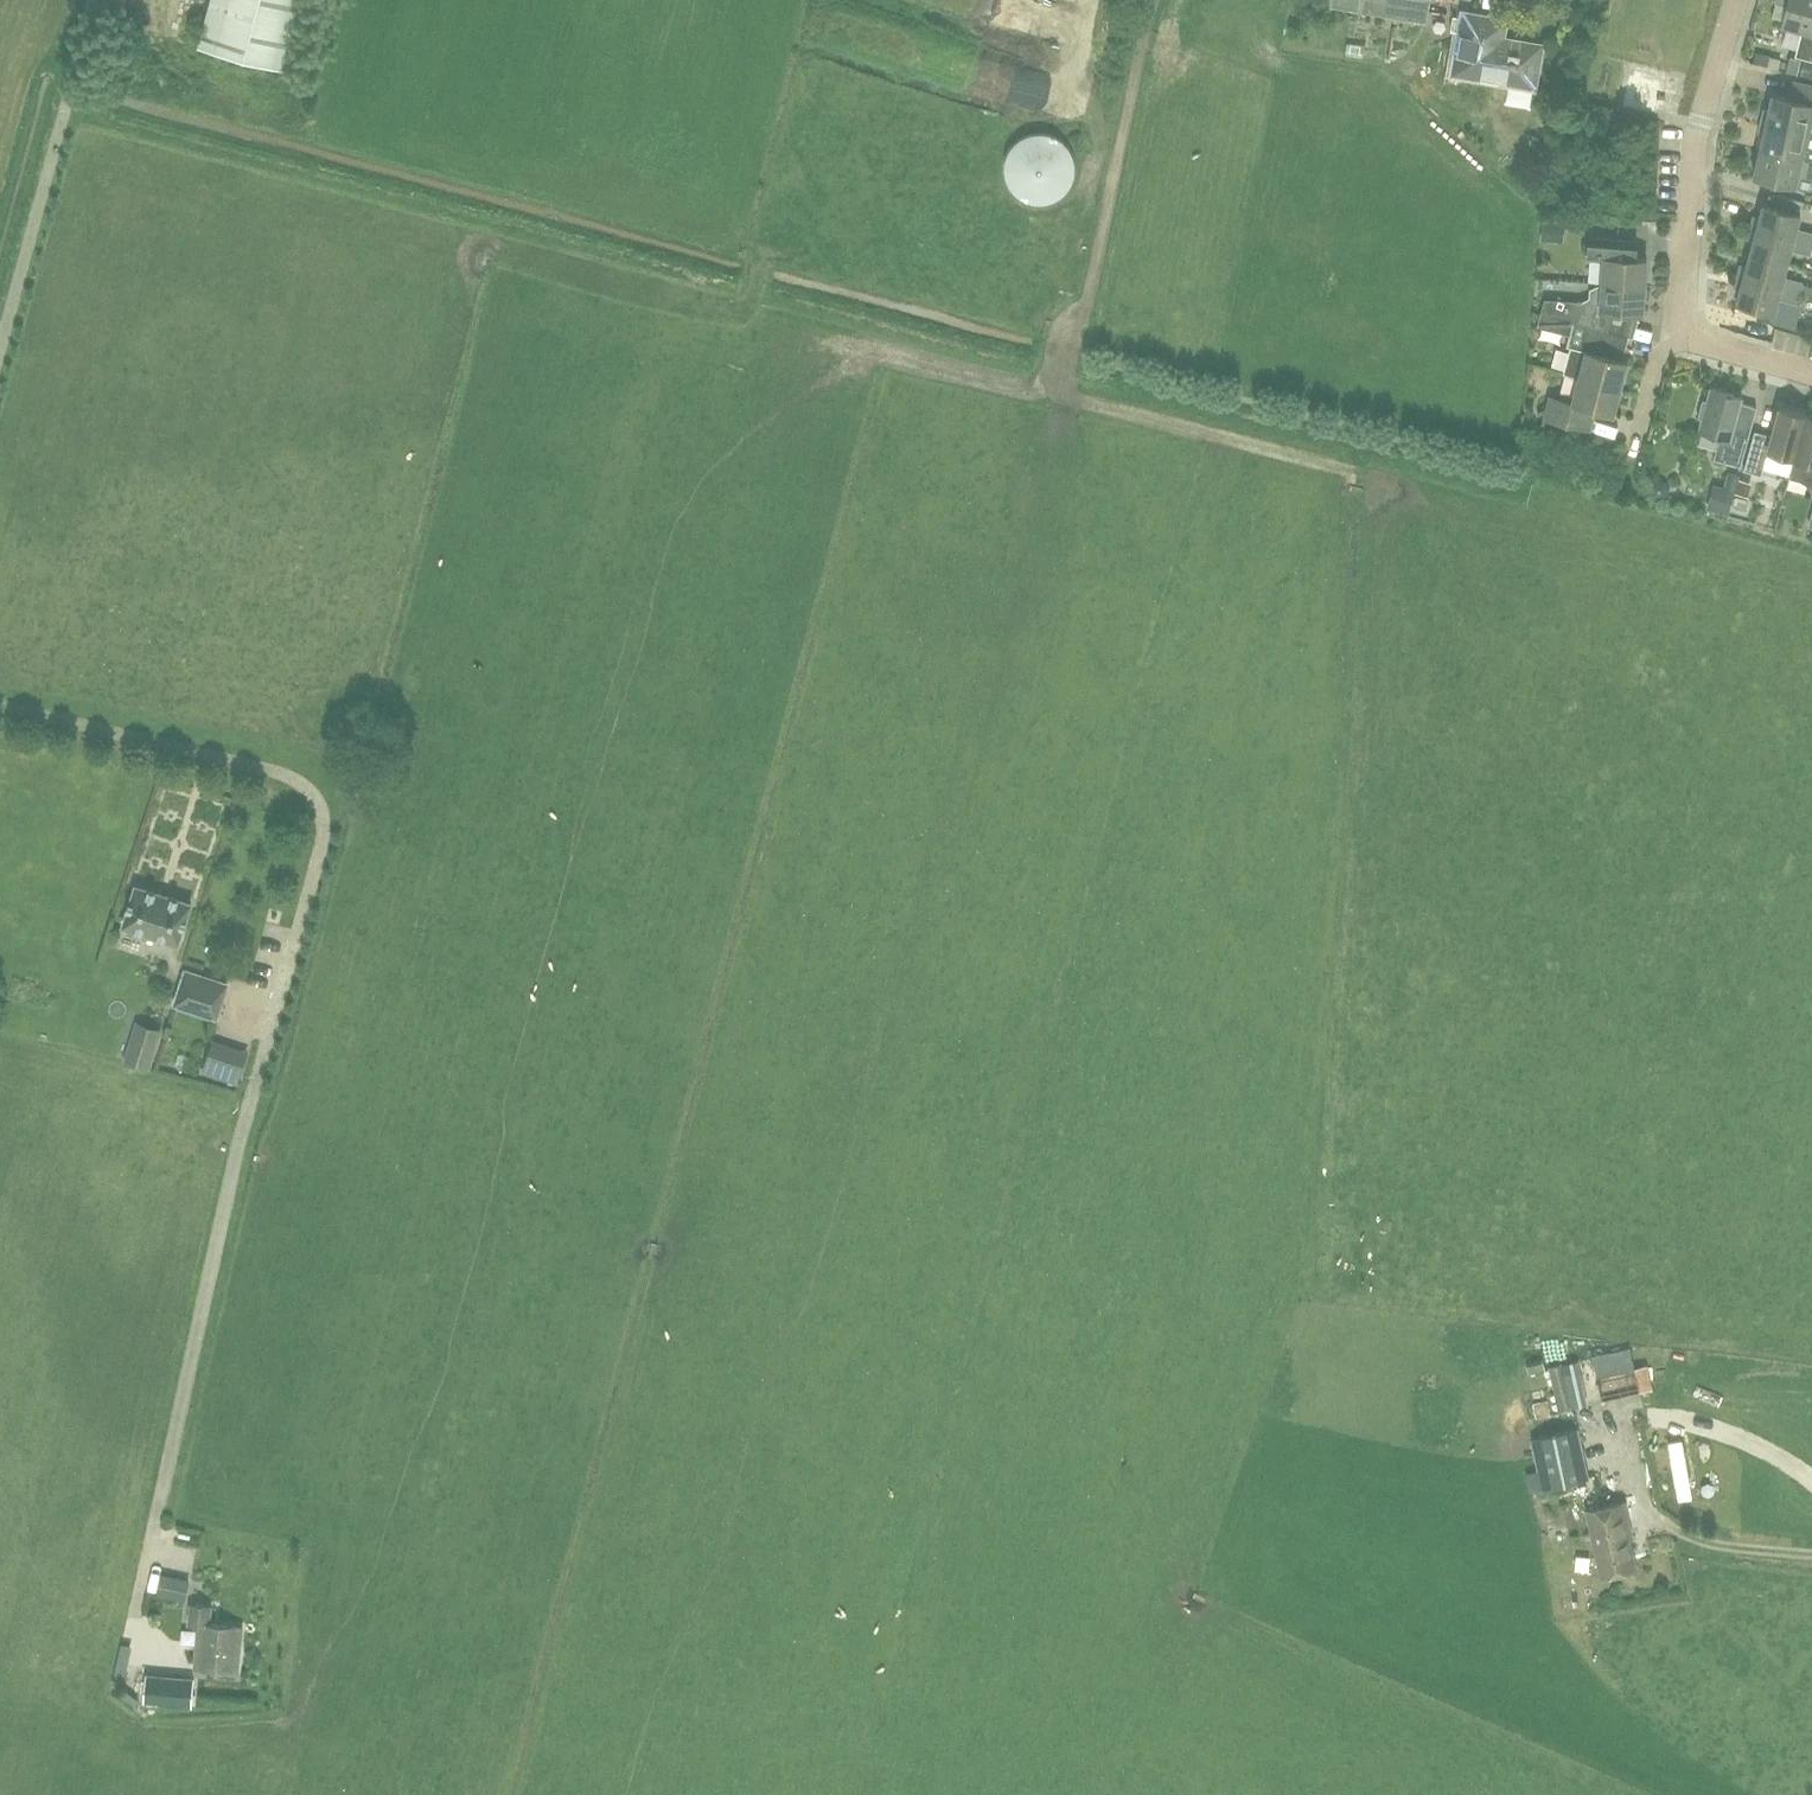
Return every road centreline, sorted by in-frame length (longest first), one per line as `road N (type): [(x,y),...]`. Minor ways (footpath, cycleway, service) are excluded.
road 1 (residential): [(1691,325),(1683,298),(1703,120),(1736,0)]
road 2 (residential): [(1639,444),(1667,349),(1691,325)]
road 3 (residential): [(1811,373),(1708,343),(1691,325)]

